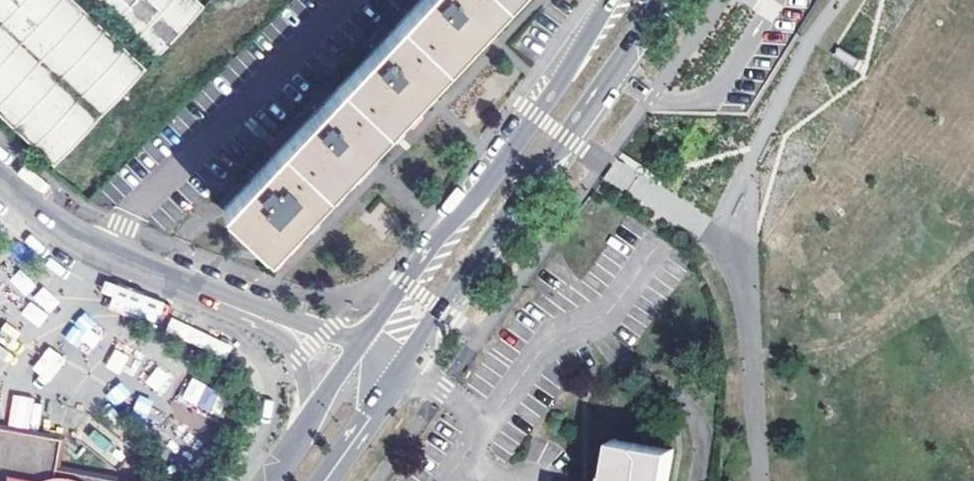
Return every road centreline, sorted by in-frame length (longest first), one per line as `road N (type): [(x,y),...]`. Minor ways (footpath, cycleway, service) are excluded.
road 1 (tertiary): [(405,370),(664,0)]
road 2 (tertiary): [(611,0),(538,115),(355,351)]
road 3 (tertiary): [(0,177),(83,243),(355,351)]
road 4 (tertiary): [(355,351),(277,480)]
road 5 (tertiary): [(326,480),(405,370)]

